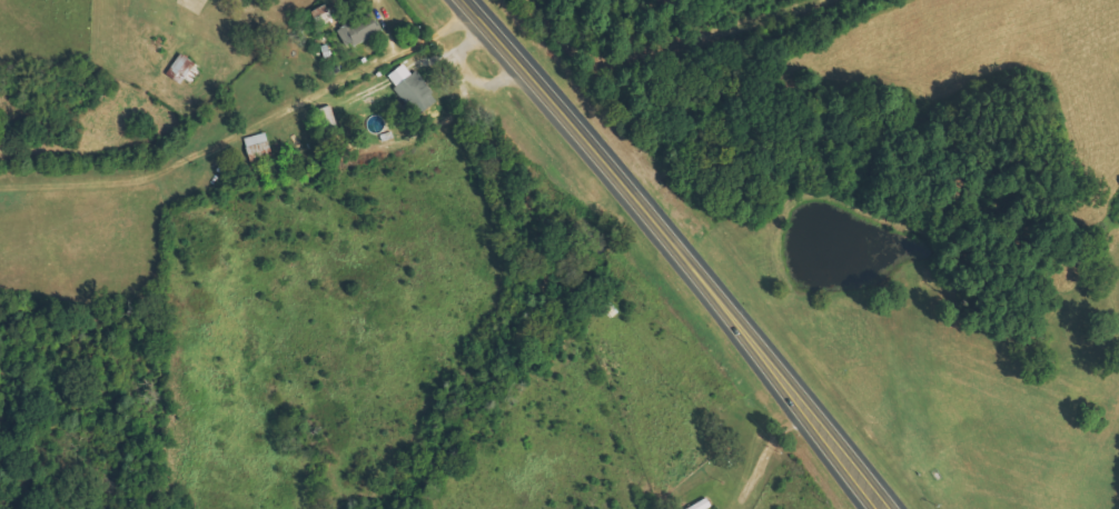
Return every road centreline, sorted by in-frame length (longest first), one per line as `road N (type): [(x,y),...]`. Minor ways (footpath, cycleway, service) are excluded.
road 1 (primary): [(884,508),(682,255),(464,0)]
road 2 (residential): [(682,255),(290,508)]

